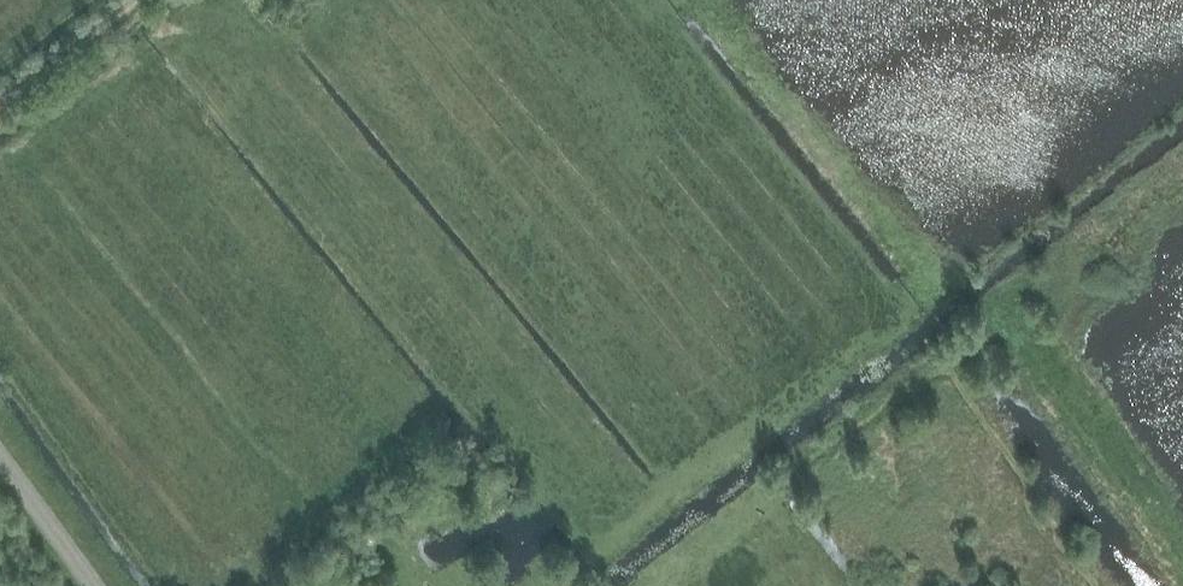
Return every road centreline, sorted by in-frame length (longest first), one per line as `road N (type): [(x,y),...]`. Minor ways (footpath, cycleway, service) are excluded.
road 1 (unclassified): [(96,585),(0,453)]

